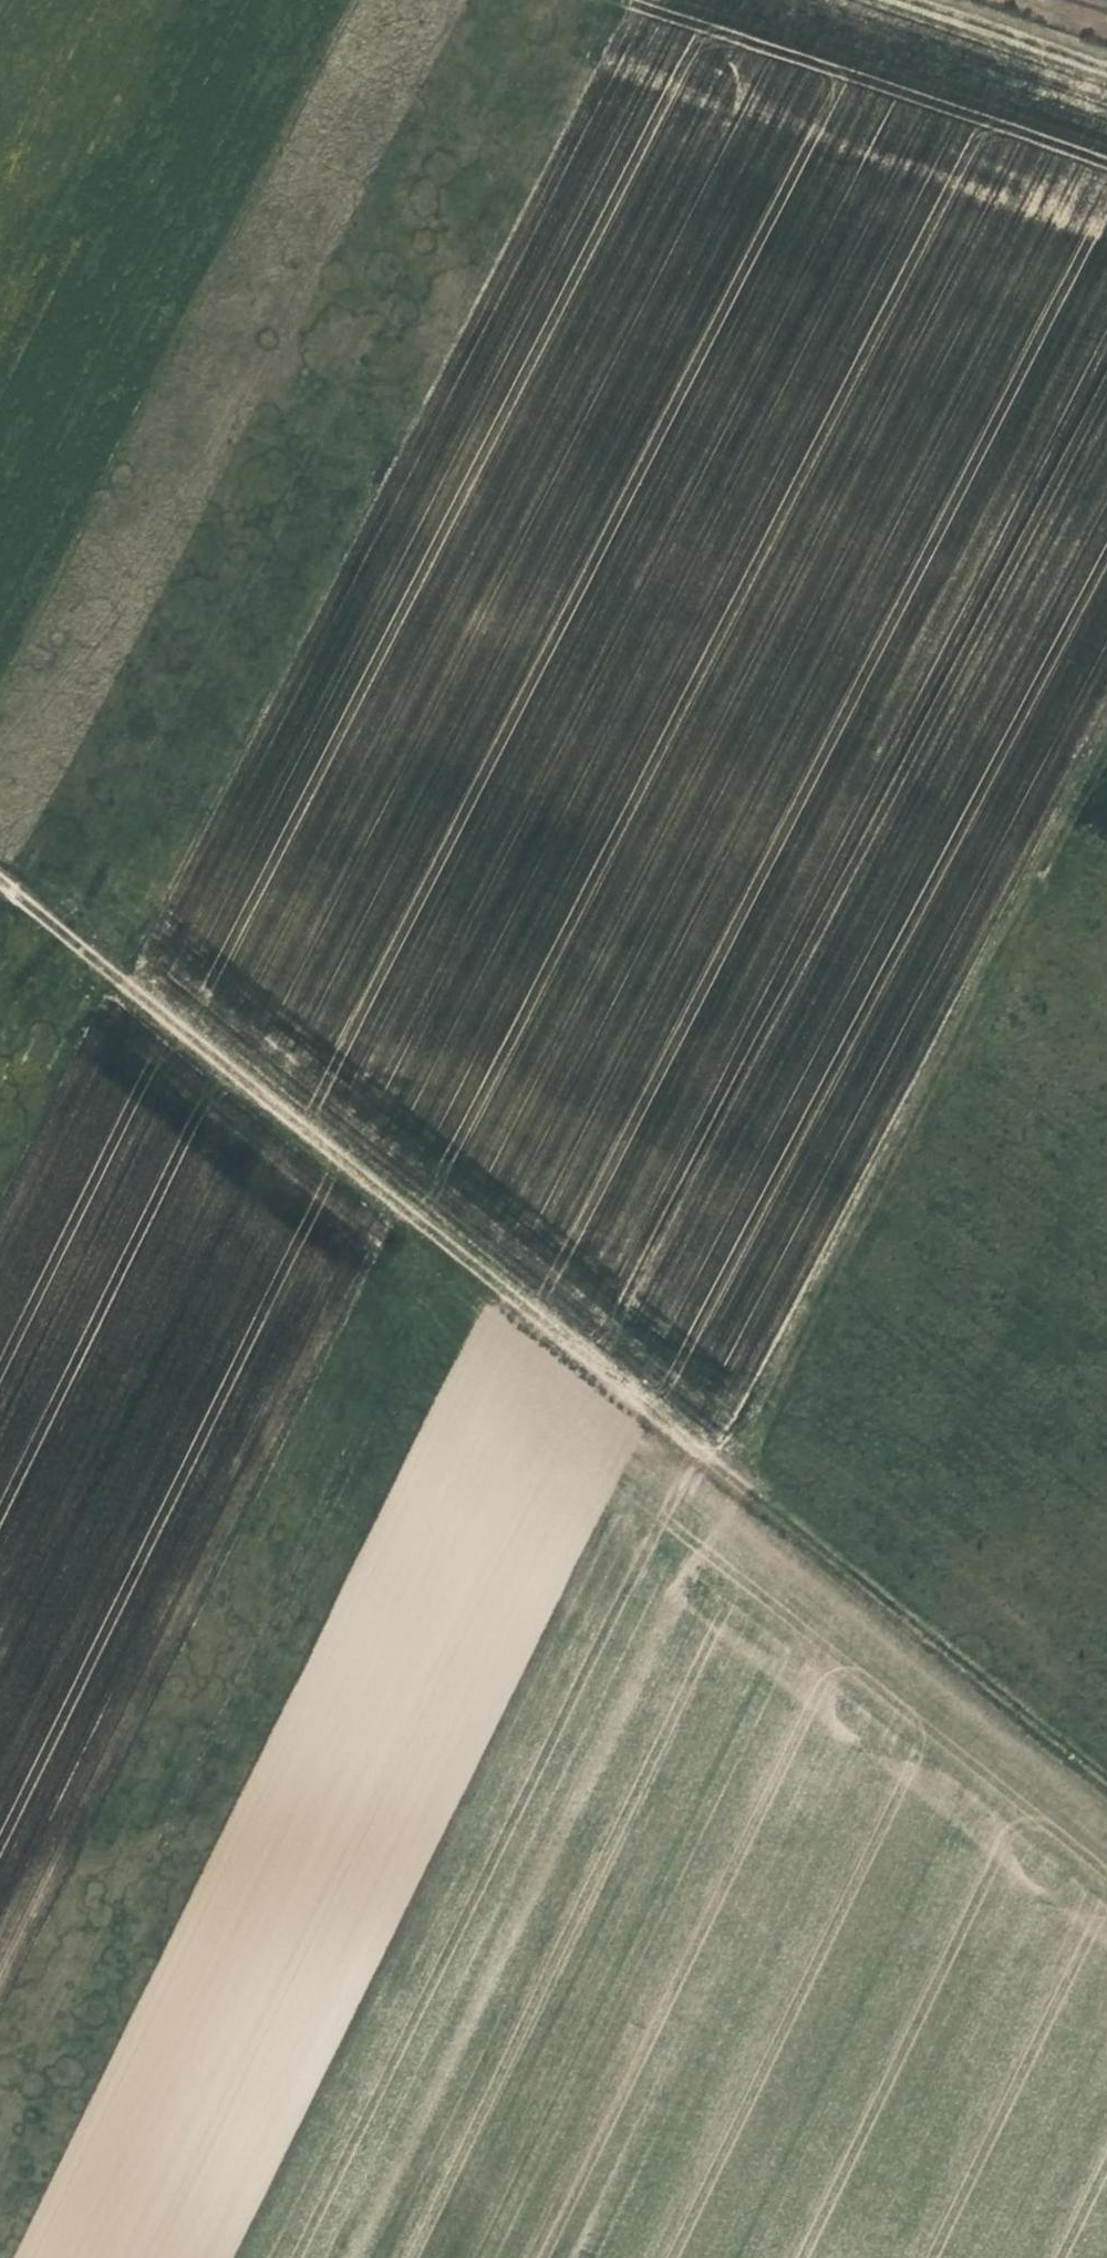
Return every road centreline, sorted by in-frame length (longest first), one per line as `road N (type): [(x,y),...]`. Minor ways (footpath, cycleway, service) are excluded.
road 1 (track): [(1106,1780),(39,914)]
road 2 (track): [(725,1471),(1106,711)]
road 3 (track): [(1106,70),(907,0)]

